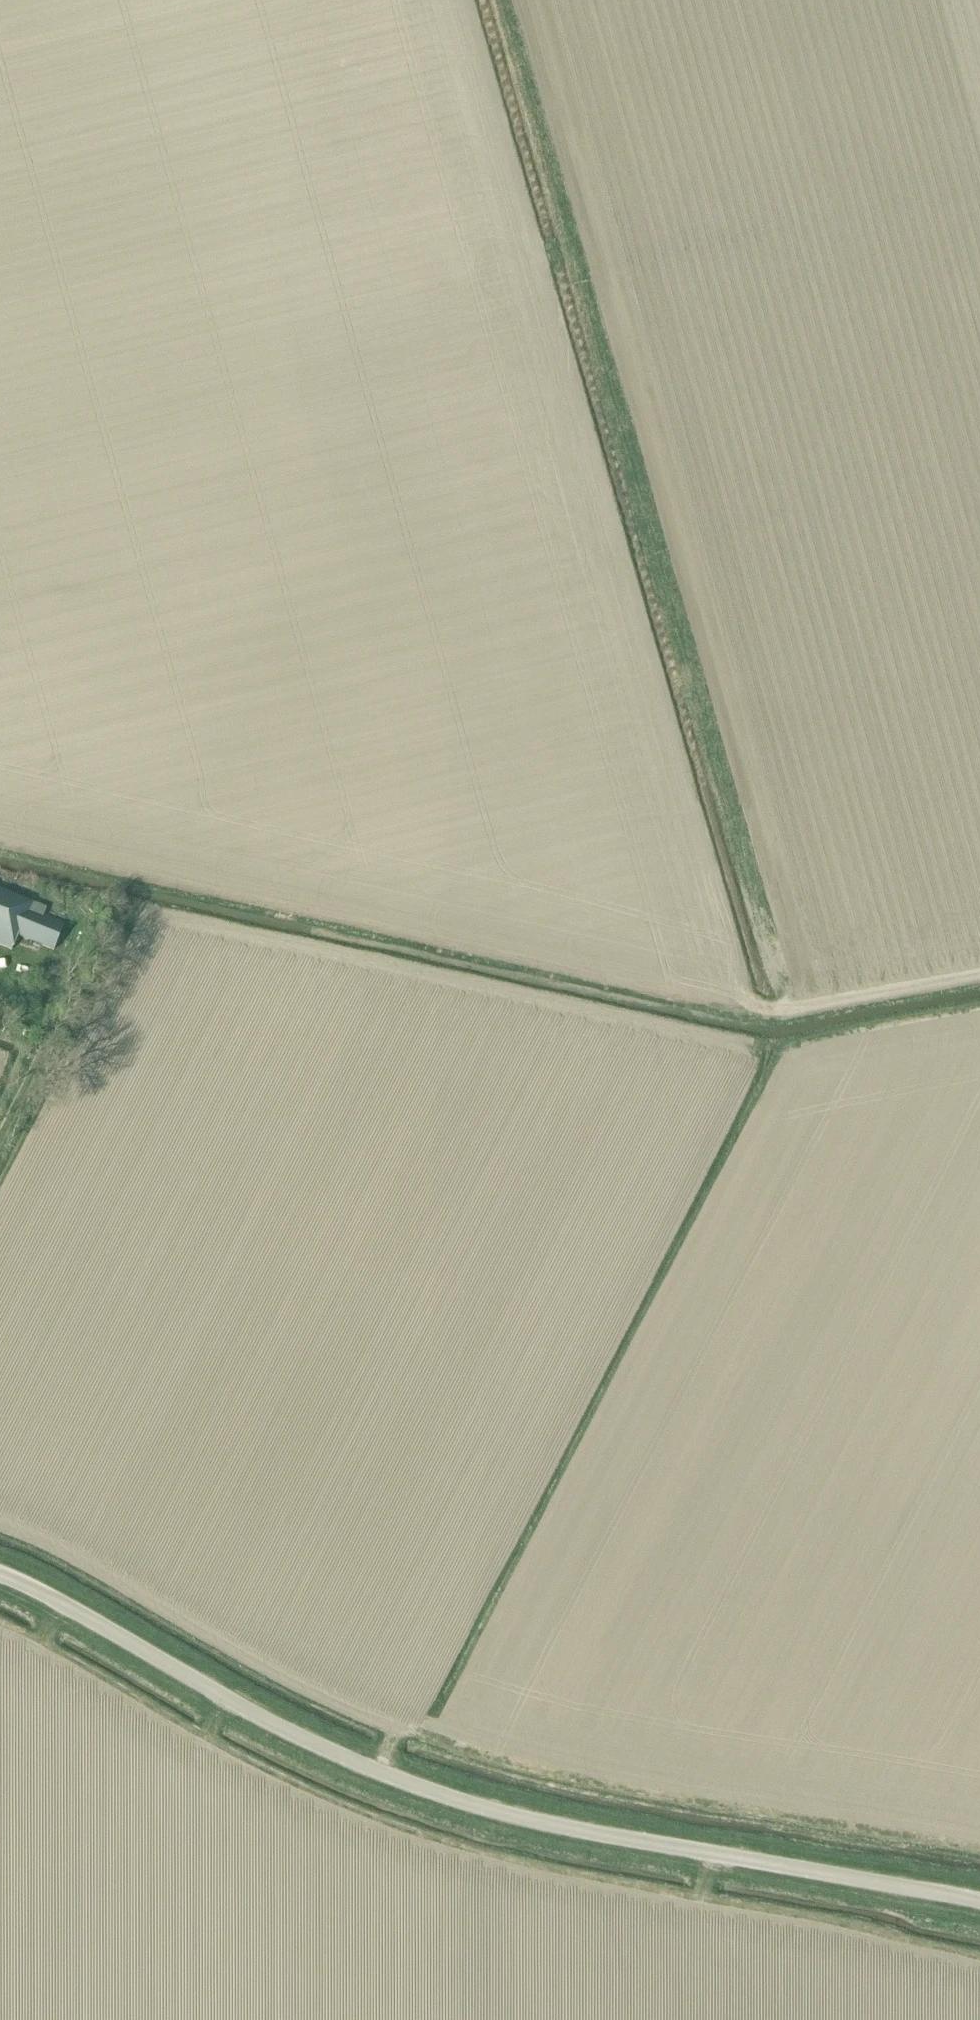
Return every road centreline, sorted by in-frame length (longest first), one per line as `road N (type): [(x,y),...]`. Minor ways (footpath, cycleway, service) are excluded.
road 1 (unclassified): [(0,1576),(275,1725),(397,1779),(520,1818),(979,1901)]
road 2 (track): [(0,1121),(88,935)]

